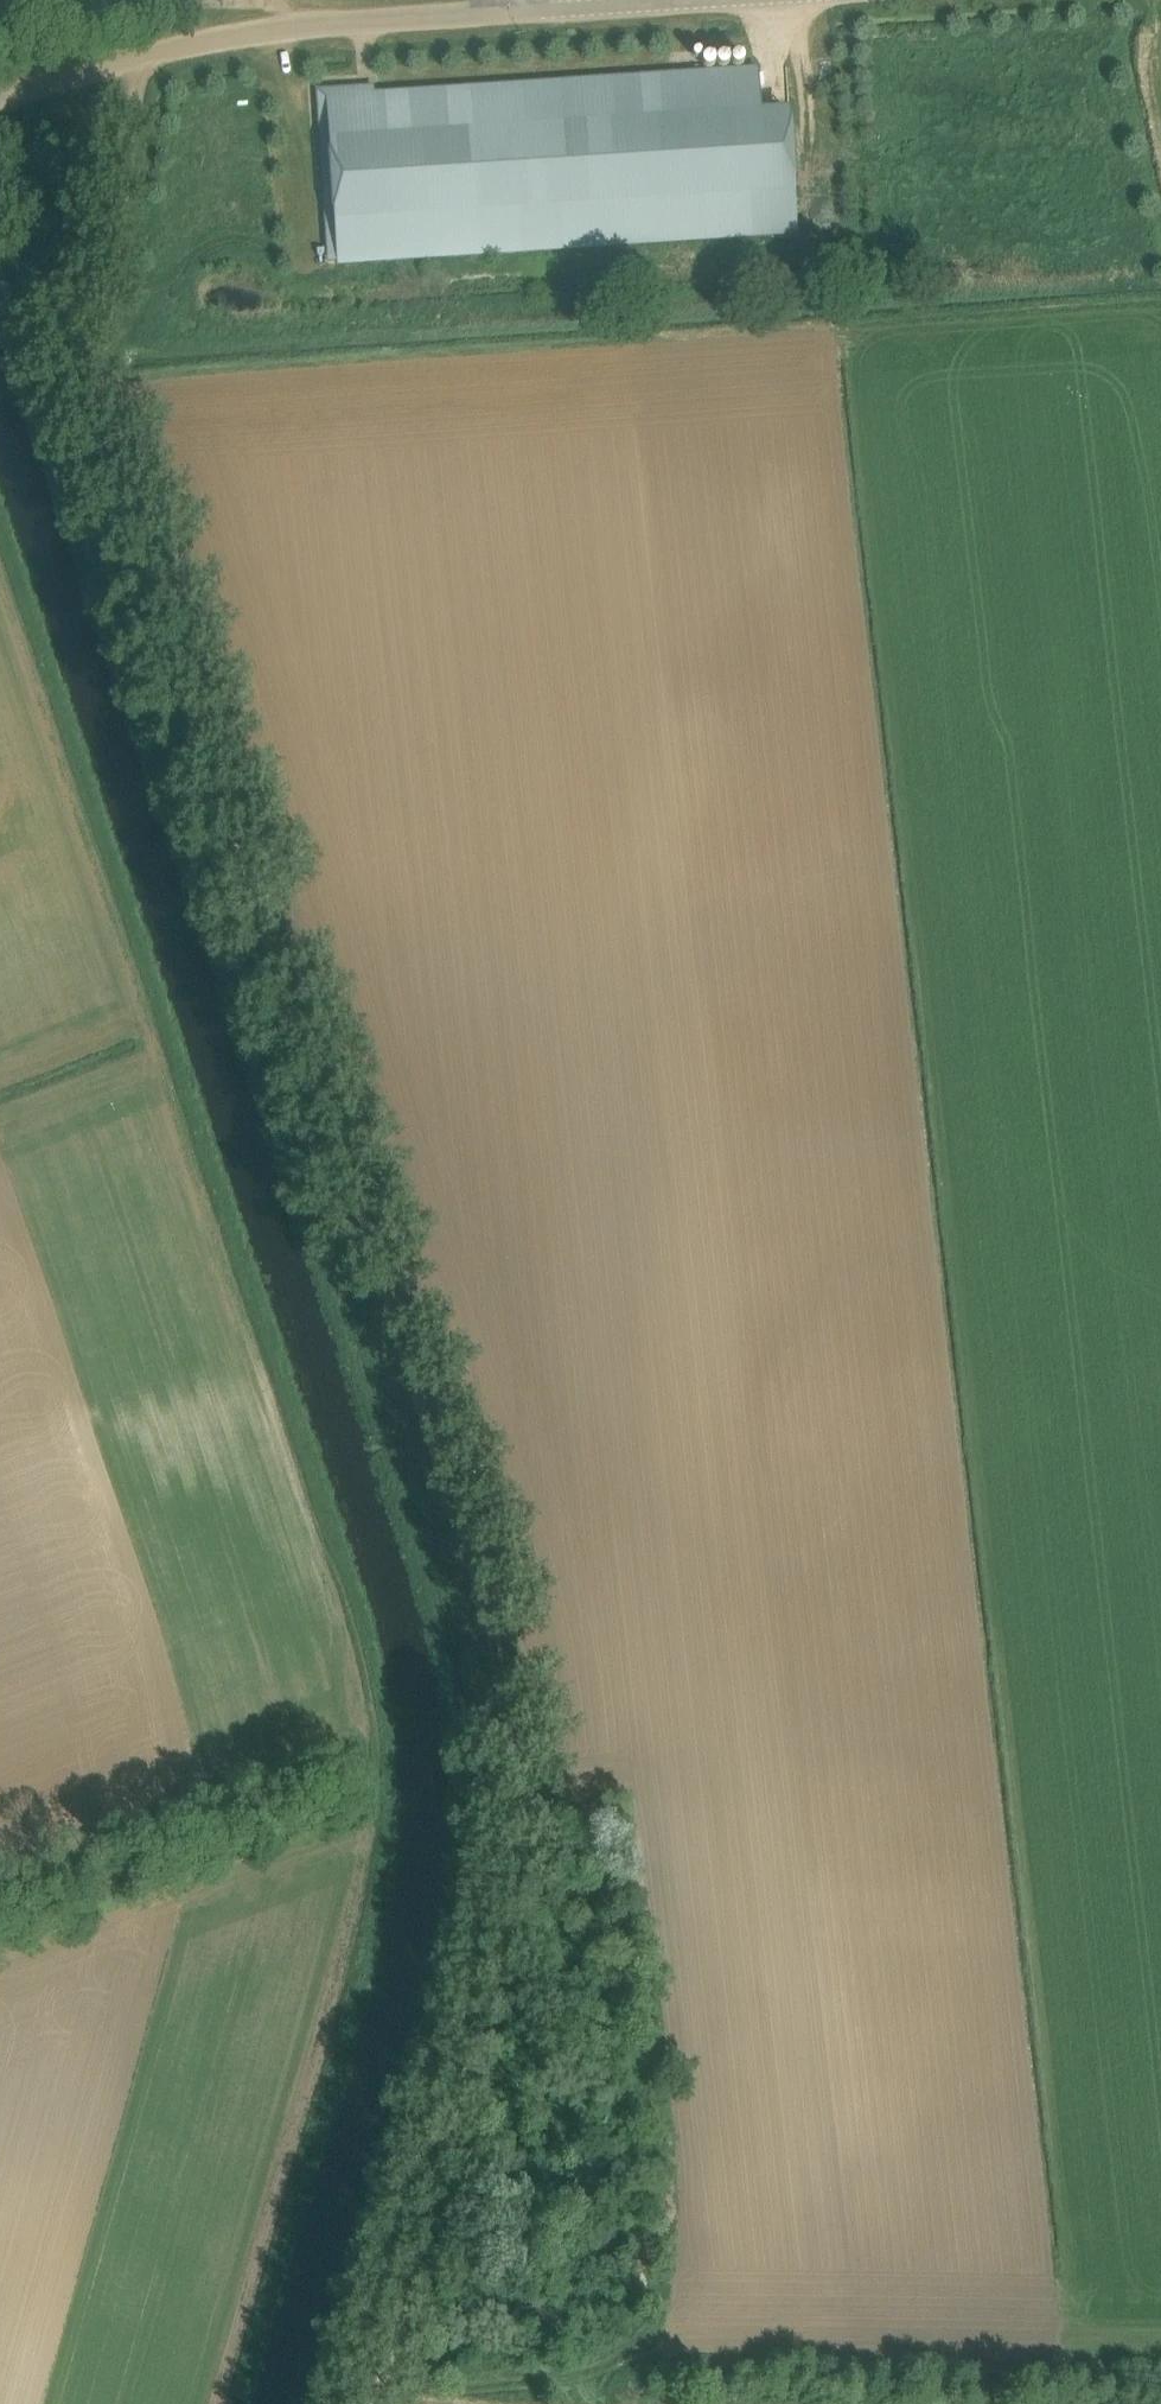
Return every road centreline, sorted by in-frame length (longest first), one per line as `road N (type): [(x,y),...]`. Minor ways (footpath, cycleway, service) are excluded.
road 1 (track): [(369,2403),(519,1864),(513,1707),(488,1601),(93,404),(109,225),(135,62)]
road 2 (unclassified): [(0,99),(183,48),(517,11)]
road 3 (unclassified): [(517,11),(704,0)]

